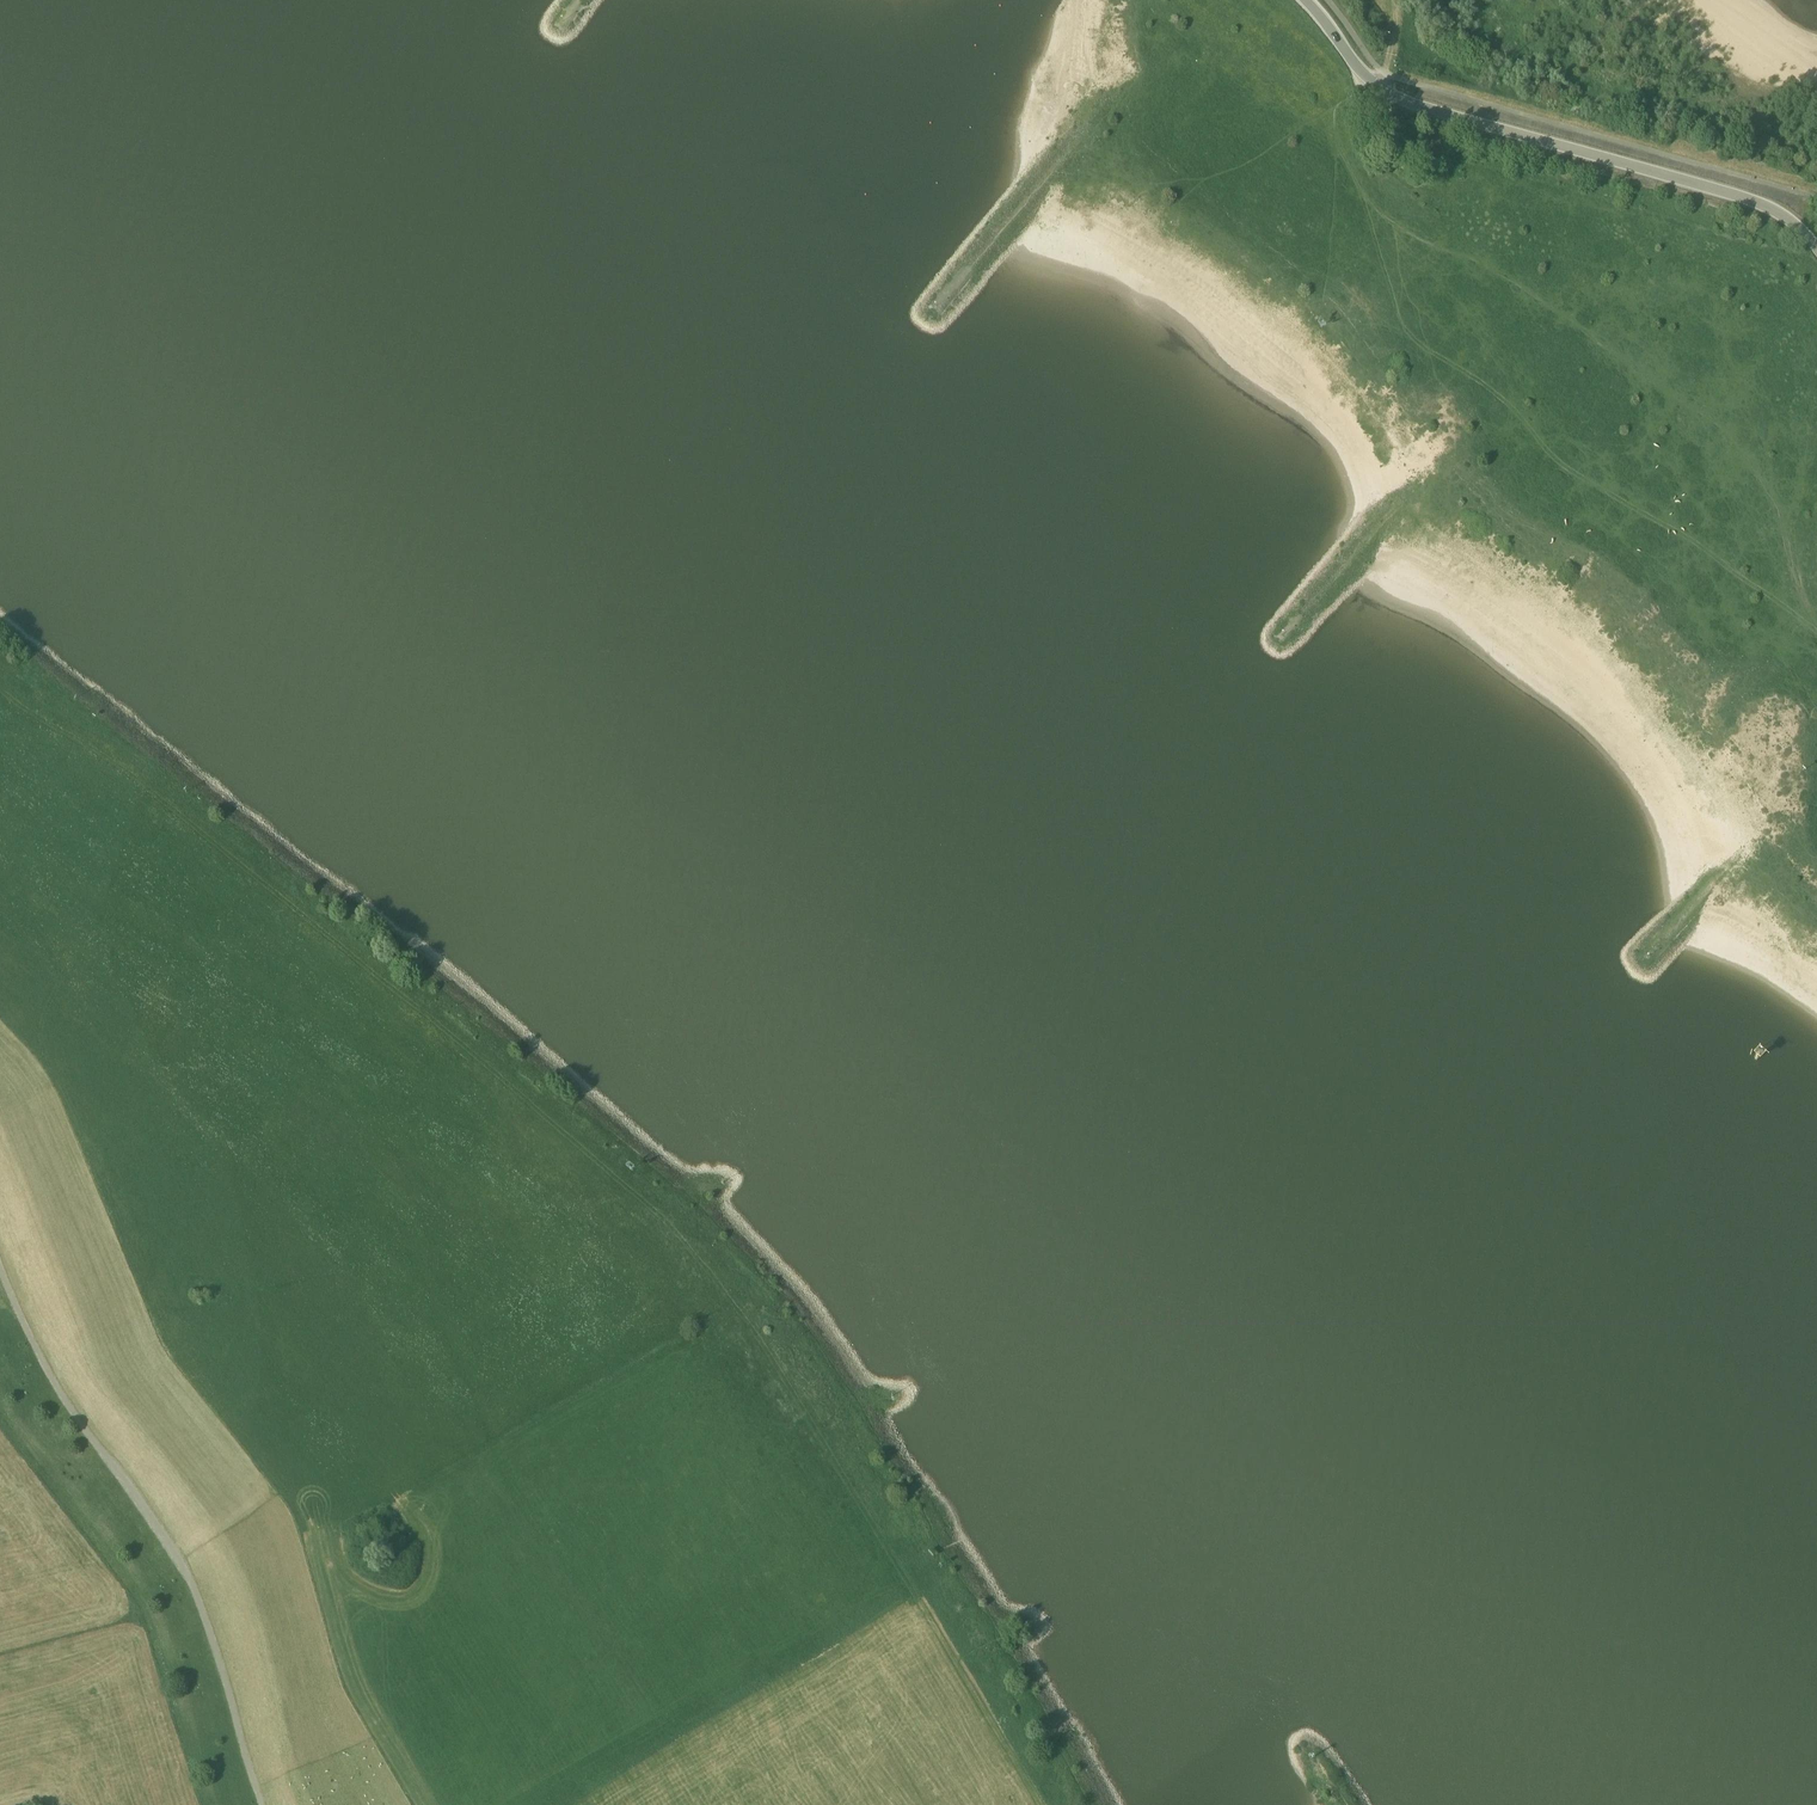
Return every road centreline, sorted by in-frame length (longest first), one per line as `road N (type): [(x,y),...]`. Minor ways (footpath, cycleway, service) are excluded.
road 1 (unclassified): [(1816,249),(1785,214),(1747,196),(1393,94),(1371,81),(1304,0)]

